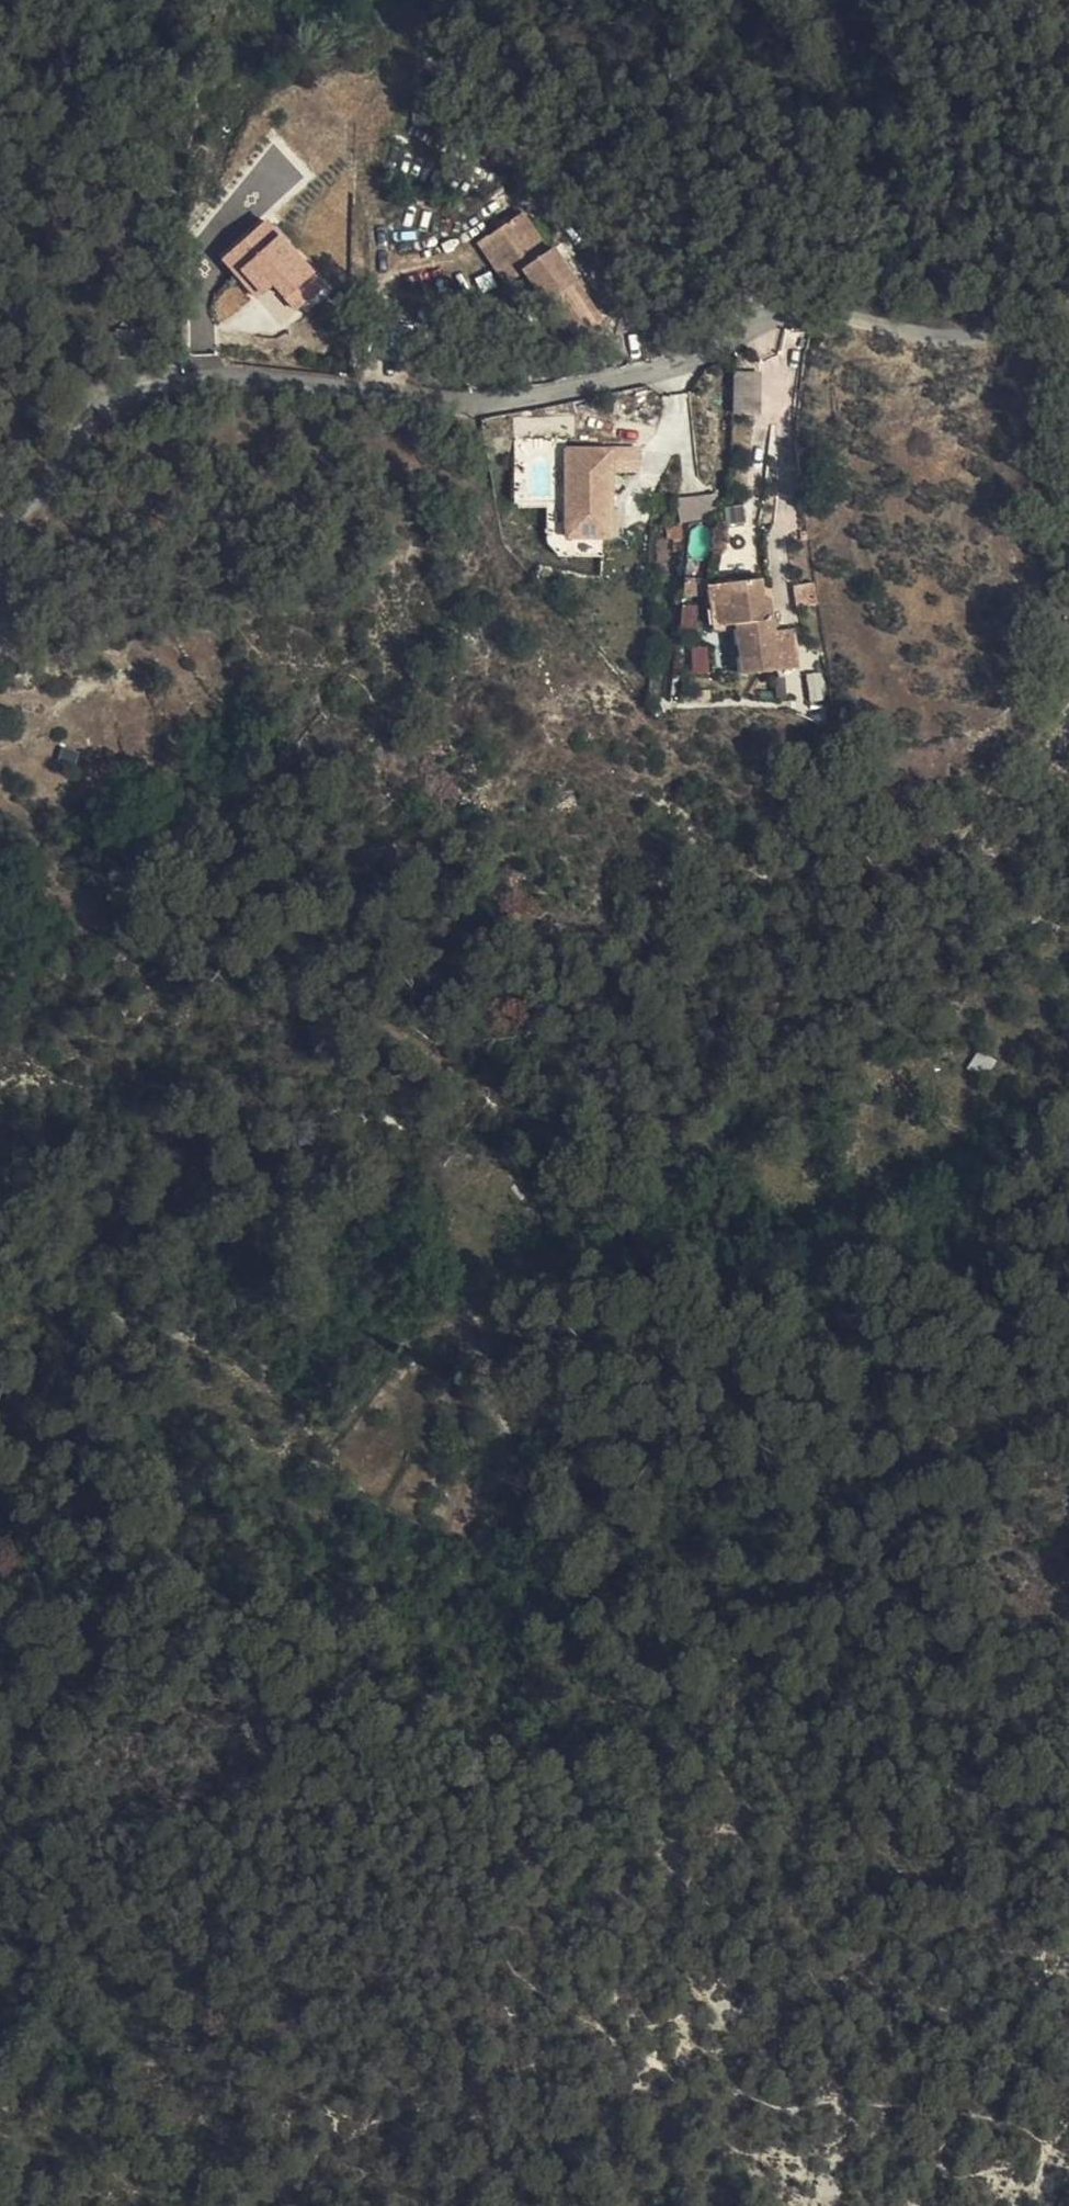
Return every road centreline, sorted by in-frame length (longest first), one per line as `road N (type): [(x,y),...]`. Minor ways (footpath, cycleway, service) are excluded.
road 1 (unclassified): [(0,517),(36,493),(131,396),(204,372),(401,397),(516,393),(672,362),(745,326),(795,314),(942,338),(1068,325)]

